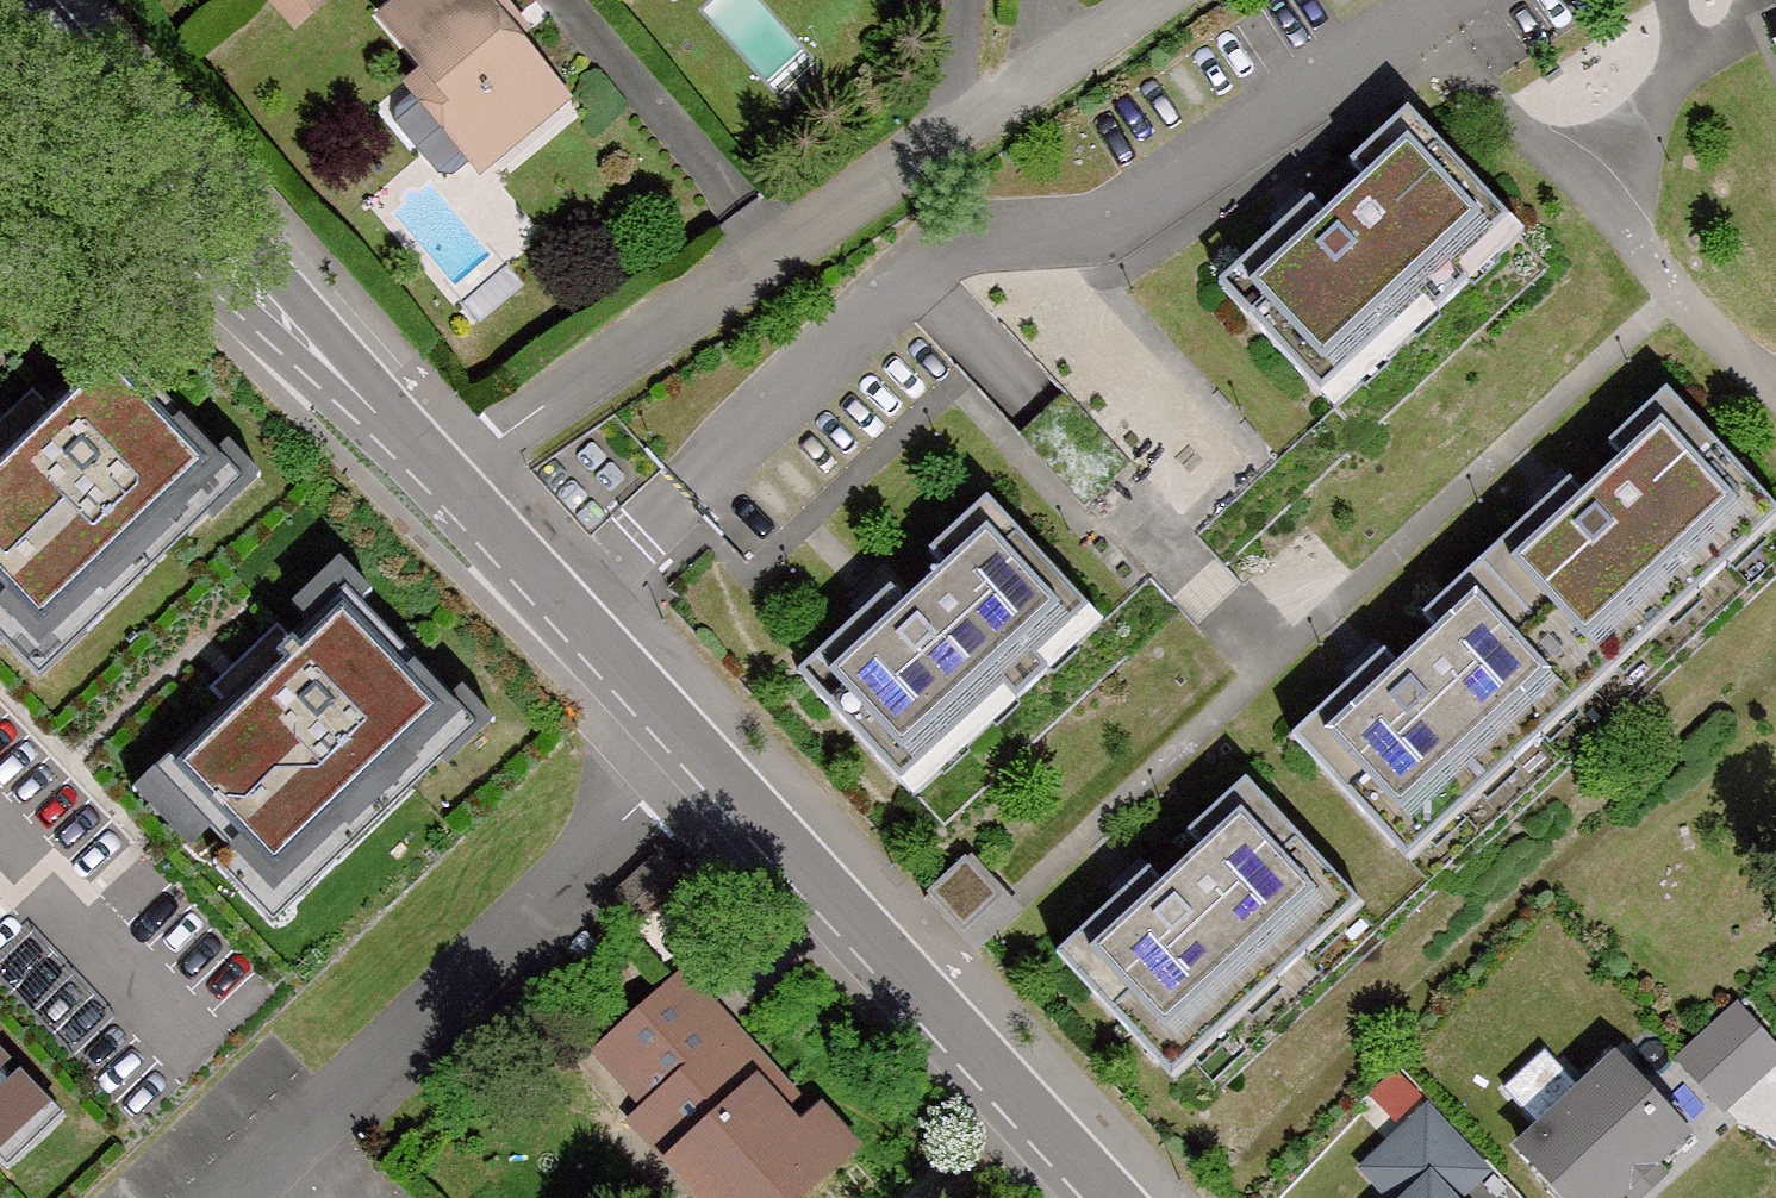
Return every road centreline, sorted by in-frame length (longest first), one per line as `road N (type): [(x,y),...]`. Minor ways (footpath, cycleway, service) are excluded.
road 1 (residential): [(1427,0),(1112,216),(954,241),(557,607)]
road 2 (residential): [(439,483),(1148,0)]
road 3 (unclassified): [(439,483),(0,8)]
road 4 (residential): [(231,1197),(690,754)]
road 5 (unclassified): [(1103,1197),(690,754)]
road 6 (residential): [(0,842),(174,1020)]
road 7 (unclassified): [(690,754),(557,607)]
road 8 (unclassified): [(557,607),(439,483)]

